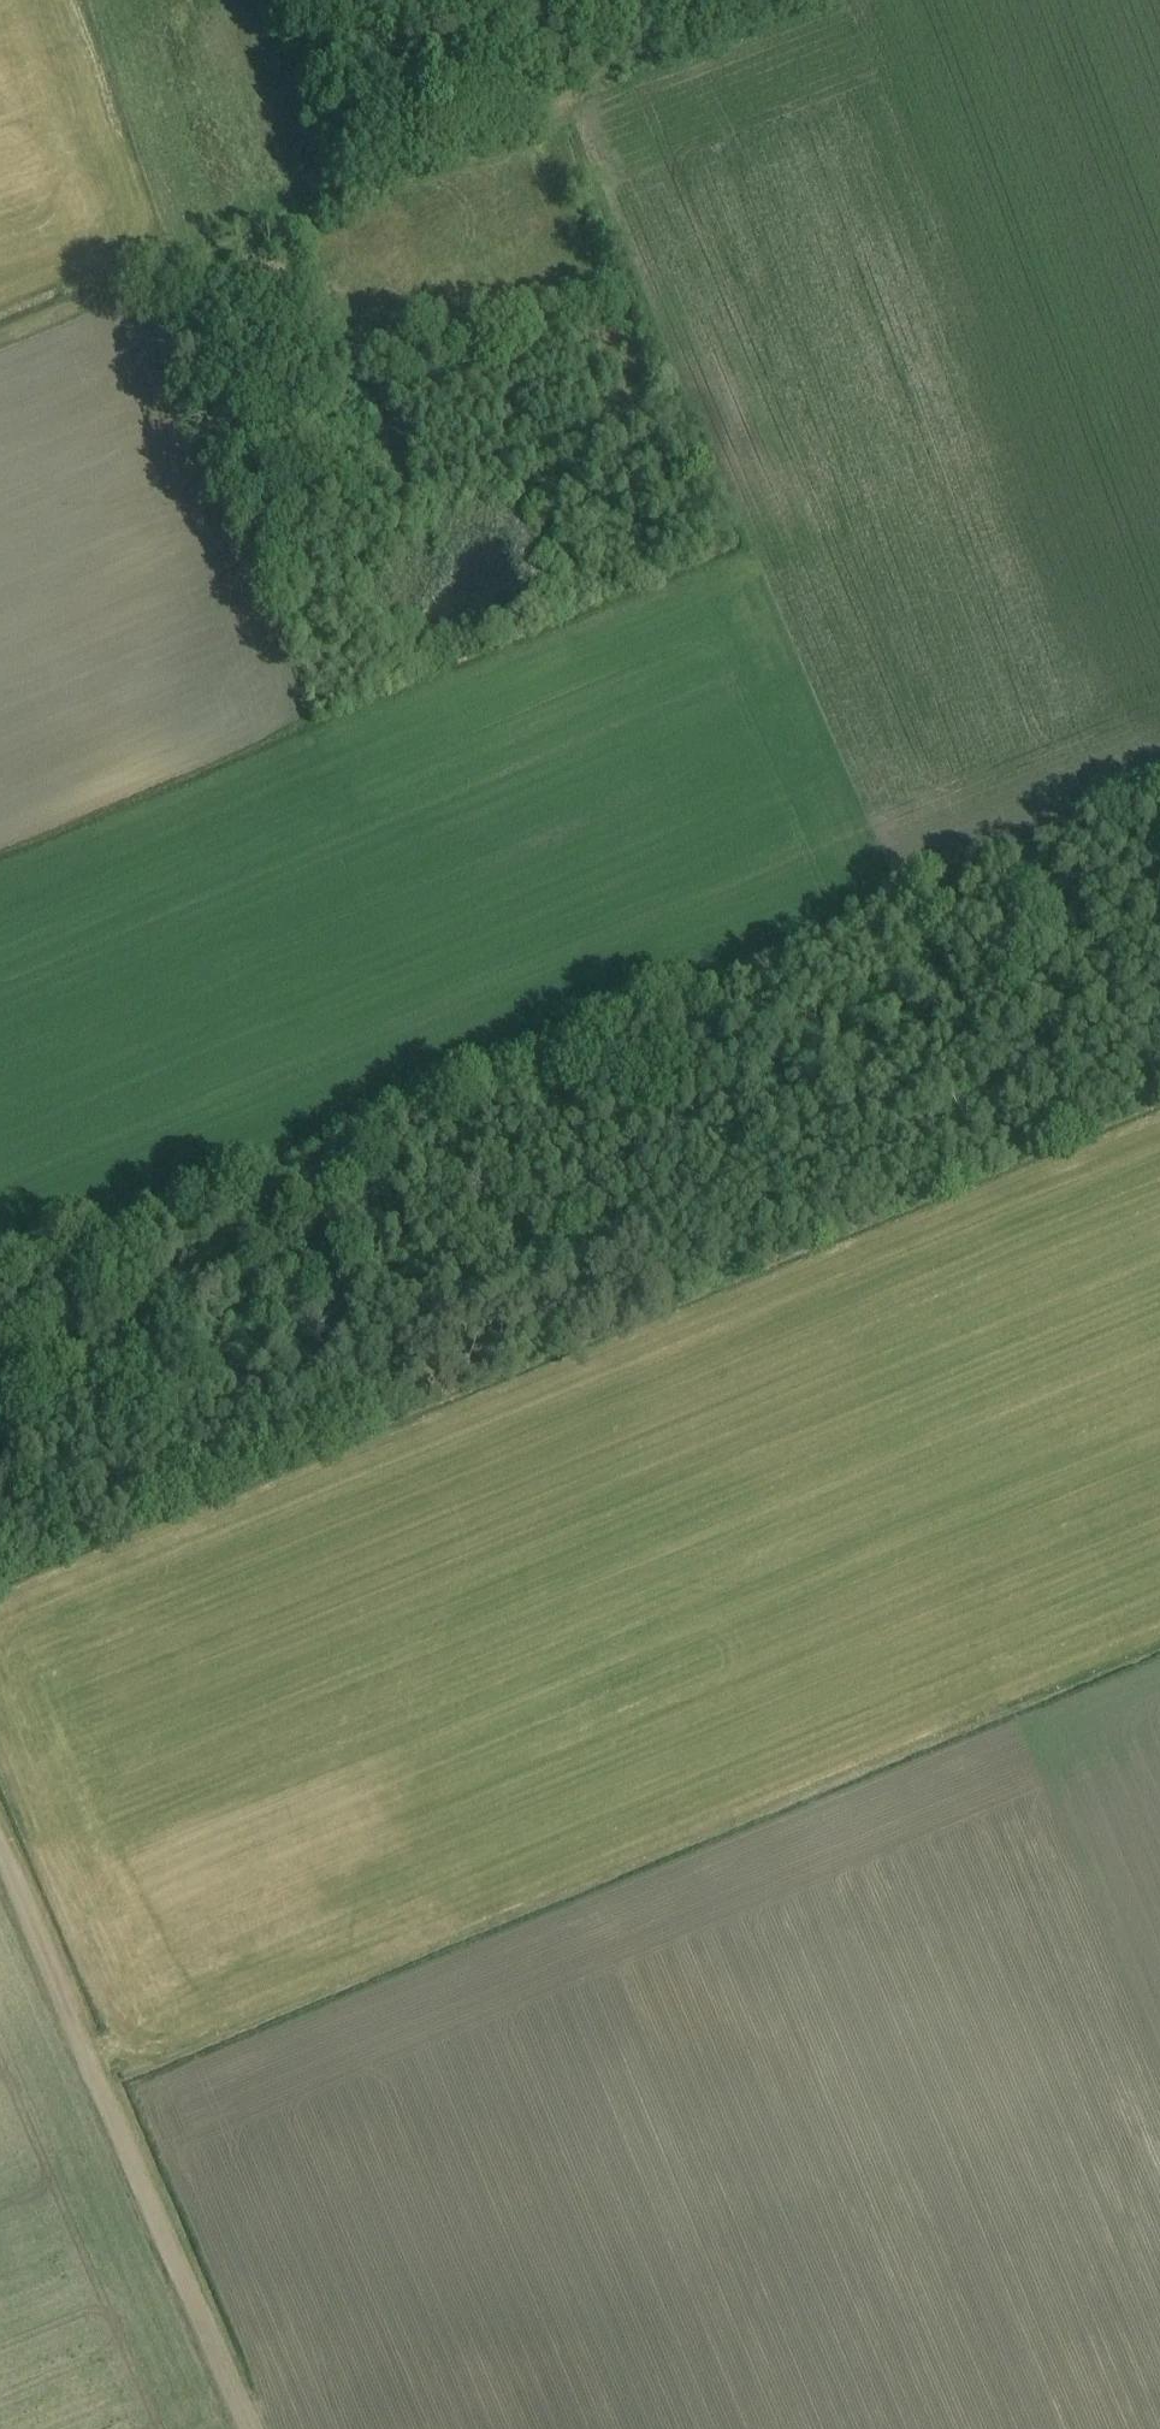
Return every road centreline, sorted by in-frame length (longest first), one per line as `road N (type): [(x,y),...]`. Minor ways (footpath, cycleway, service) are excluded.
road 1 (track): [(717,0),(588,59),(547,114),(0,336)]
road 2 (track): [(0,1850),(251,2428)]

